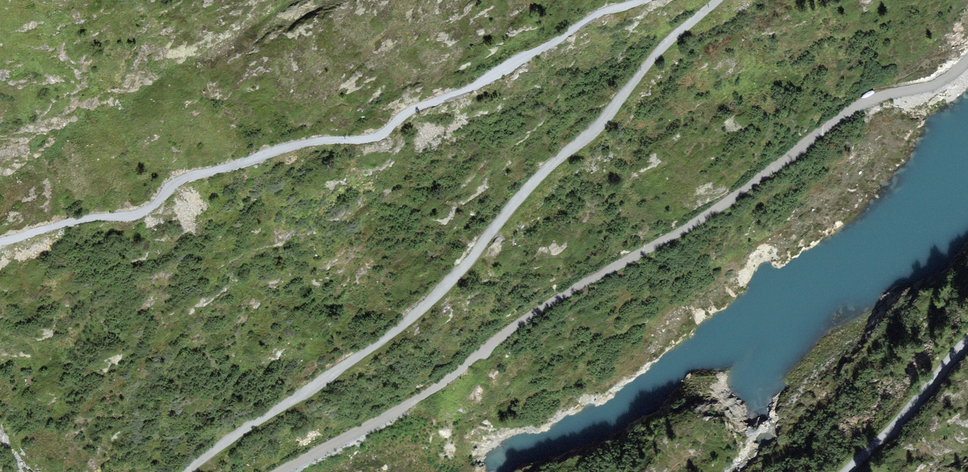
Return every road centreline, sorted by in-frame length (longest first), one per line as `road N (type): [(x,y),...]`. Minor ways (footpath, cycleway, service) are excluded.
road 1 (unclassified): [(281,471),(402,410),(529,315),(670,237),(858,106),(946,79),(967,60)]
road 2 (unclassified): [(189,471),(345,374),(440,300),(542,180),(725,0)]
road 3 (unclassified): [(657,0),(613,14),(480,90),(413,117),(395,136),(330,143),(205,175),(137,218),(81,221),(0,243)]
road 4 (unclassified): [(967,348),(849,471)]

